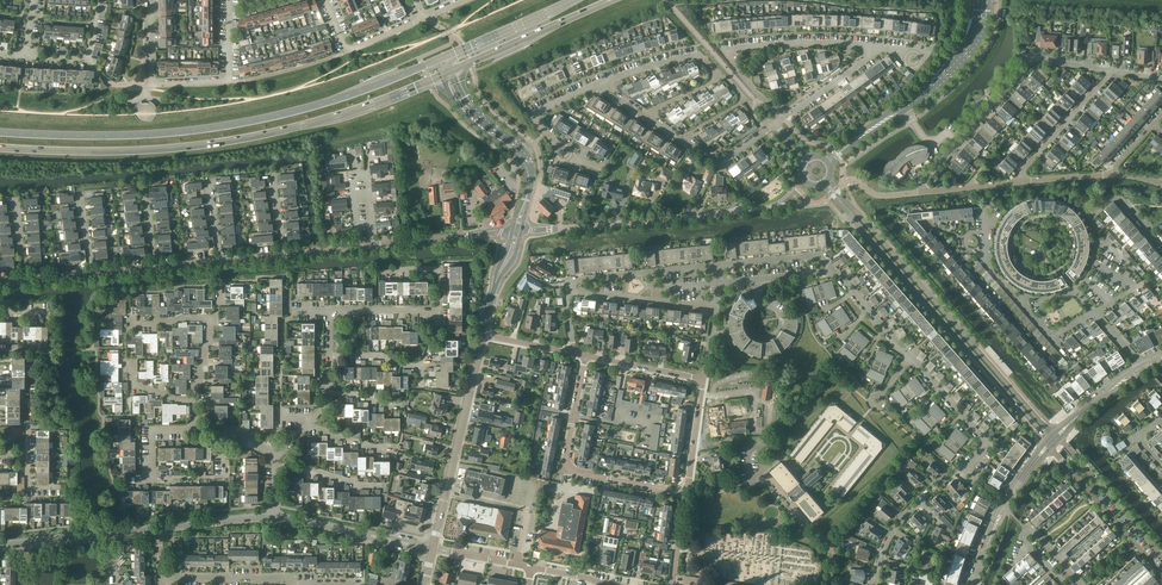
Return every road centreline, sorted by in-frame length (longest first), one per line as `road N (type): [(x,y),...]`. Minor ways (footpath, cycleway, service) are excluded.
road 1 (primary): [(0,149),(146,151),(239,140),(344,116),(448,73)]
road 2 (primary): [(443,59),(338,99),(220,127),(114,136),(0,132)]
road 3 (tertiary): [(1054,434),(828,179)]
road 4 (tertiary): [(822,185),(1047,440)]
road 5 (residential): [(1020,181),(922,190),(1035,58)]
road 6 (residential): [(283,256),(518,232)]
road 7 (residential): [(685,493),(570,471),(586,355)]
road 8 (tertiary): [(829,164),(931,92),(970,44),(984,0)]
road 9 (residential): [(518,232),(742,211)]
road 10 (tertiary): [(968,0),(964,32),(936,70),(822,157)]
road 11 (tertiary): [(433,548),(483,335)]
road 12 (residential): [(759,95),(723,49),(878,47)]
road 13 (tertiary): [(518,232),(528,163),(470,113),(448,73)]
road 14 (primary): [(448,73),(611,0)]
road 15 (tertiary): [(1052,447),(1161,574)]
road 16 (tertiary): [(274,516),(433,548)]
road 17 (residential): [(719,266),(567,281),(568,290)]
road 18 (residential): [(152,85),(230,81),(230,0)]
road 19 (tertiary): [(0,545),(158,528)]
road 20 (residential): [(592,170),(531,114),(596,85)]
road 21 (tertiary): [(1161,554),(1059,439)]
road 22 (residential): [(568,290),(714,309)]
road 23 (primary): [(575,0),(443,59)]
road 24 (residential): [(1020,181),(1110,70)]
road 25 (residential): [(876,584),(894,531),(955,472)]
road 26 (residential): [(596,85),(699,54),(723,76)]
road 27 (residential): [(1081,584),(1027,532),(1065,584)]
road 28 (residential): [(326,0),(350,51),(424,18)]
road 29 (residential): [(294,584),(163,578)]
road 30 (residential): [(774,124),(878,47)]
road 31 (residential): [(834,271),(820,254),(719,266)]
road 32 (residential): [(96,0),(86,58),(25,57)]

